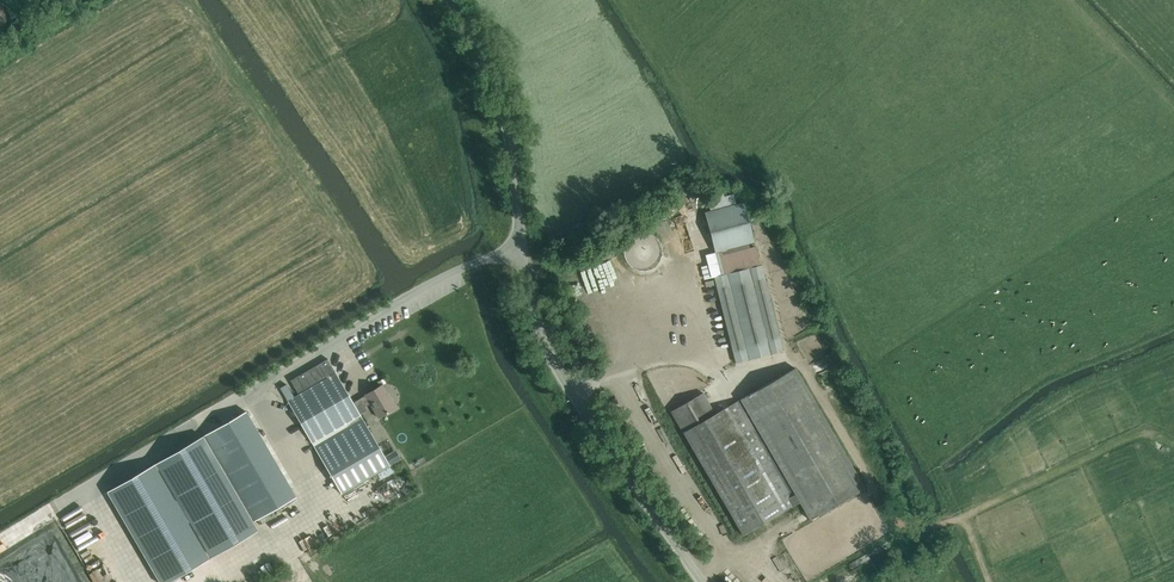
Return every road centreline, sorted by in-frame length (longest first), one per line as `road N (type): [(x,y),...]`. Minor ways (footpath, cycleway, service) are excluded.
road 1 (unclassified): [(701,581),(560,376),(538,329),(502,113),(449,0)]

